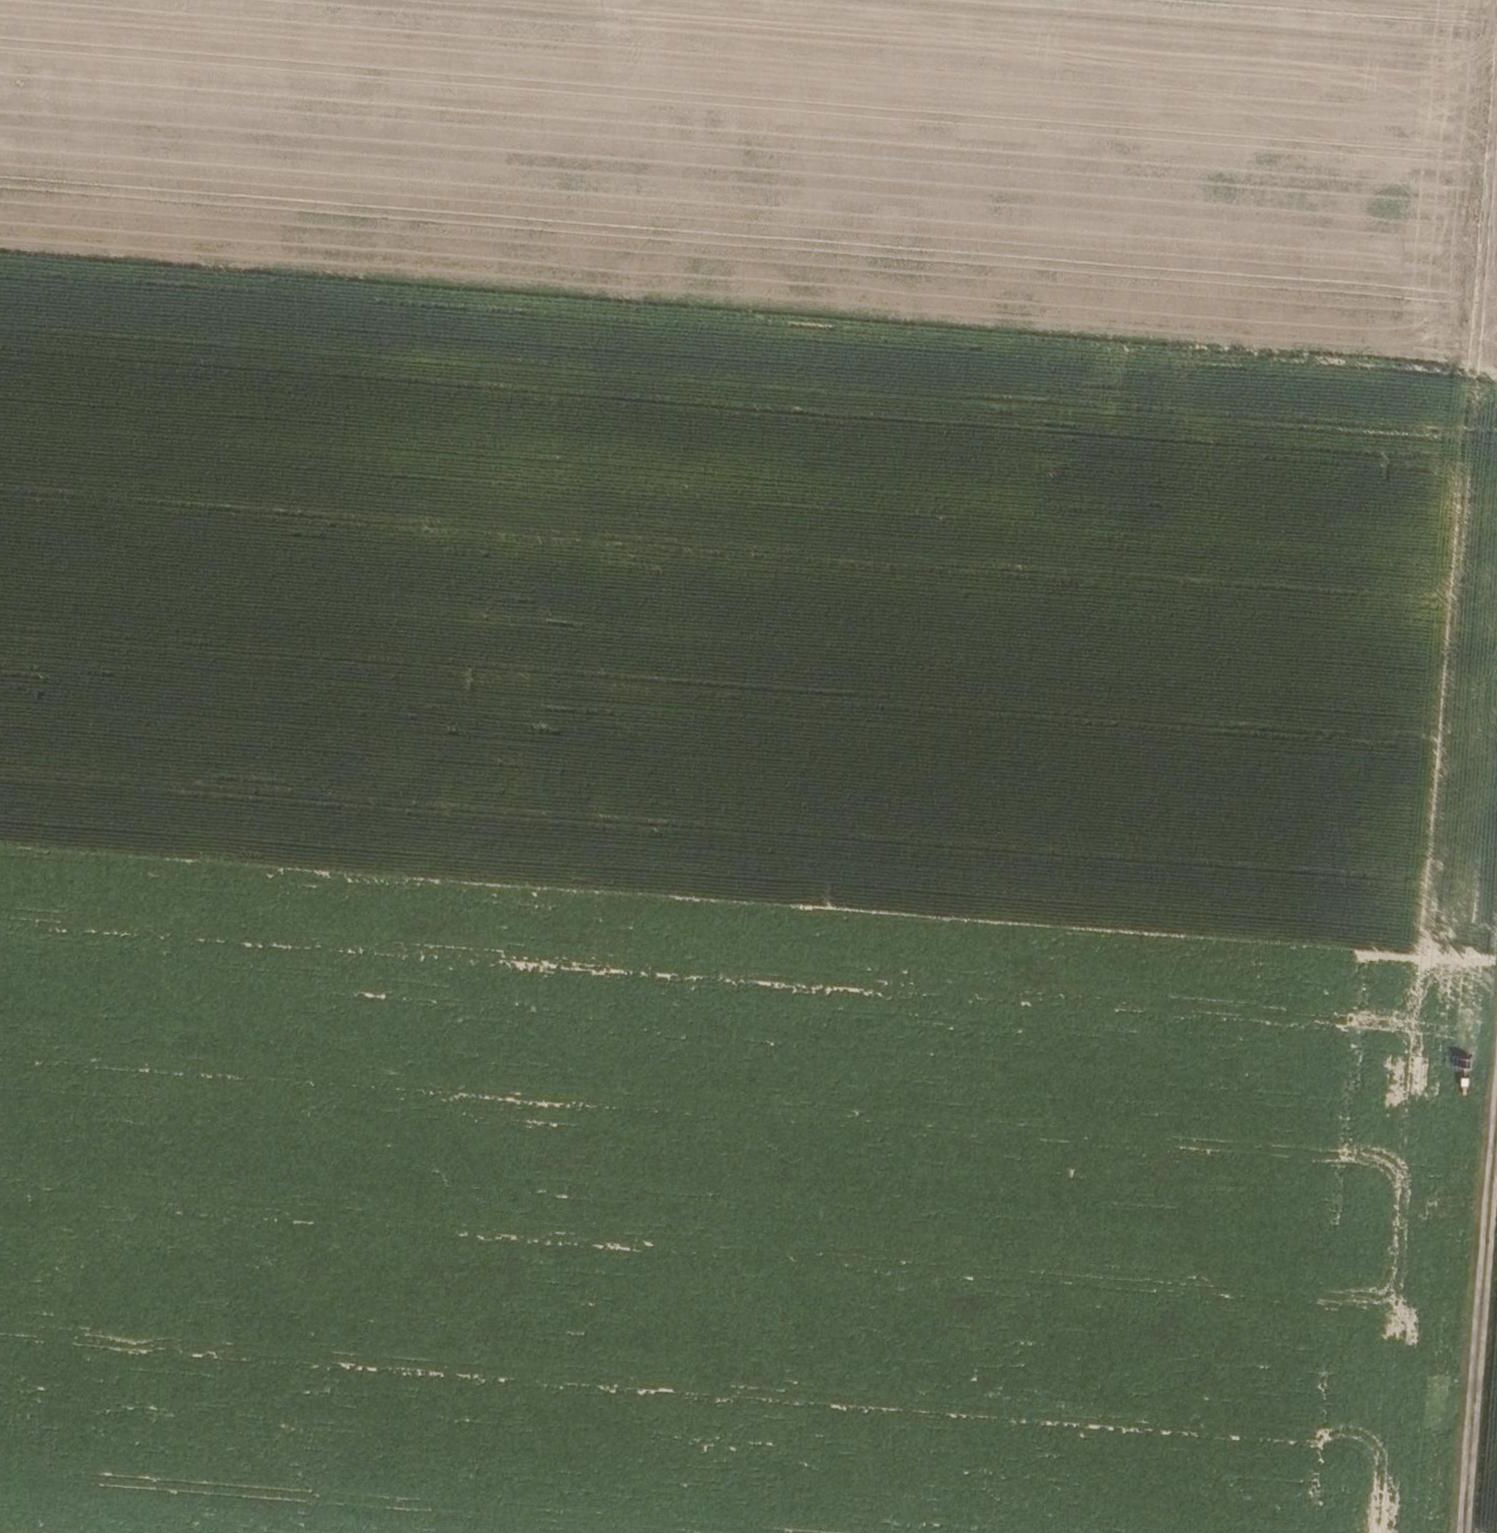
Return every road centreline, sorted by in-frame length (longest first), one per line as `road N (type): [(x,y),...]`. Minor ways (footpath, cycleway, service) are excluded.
road 1 (track): [(1476,1532),(1496,1280)]

